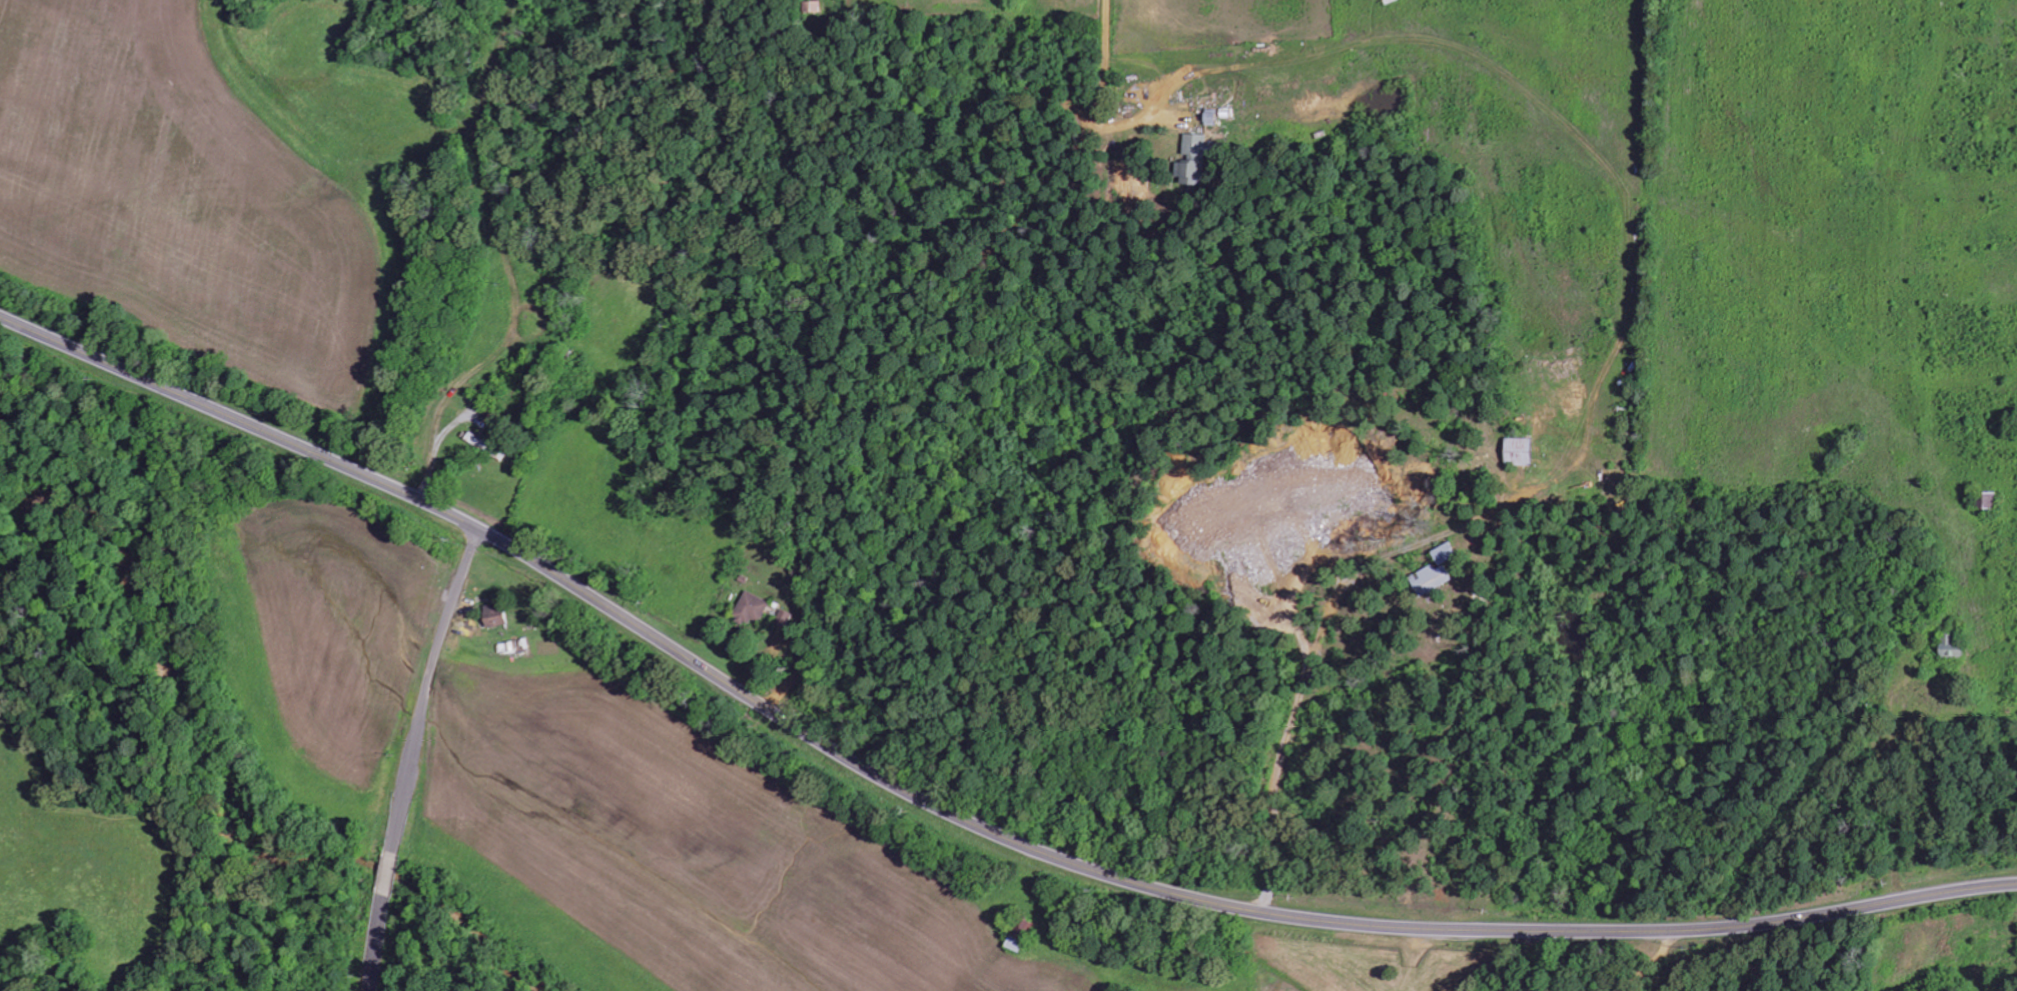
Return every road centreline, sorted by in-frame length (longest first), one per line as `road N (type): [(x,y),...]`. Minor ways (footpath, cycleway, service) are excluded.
road 1 (secondary): [(0,316),(478,533),(932,805),(1121,880),(1329,923),(1573,932),(1685,932),(2016,886)]
road 2 (residential): [(374,990),(431,679),(478,533)]

